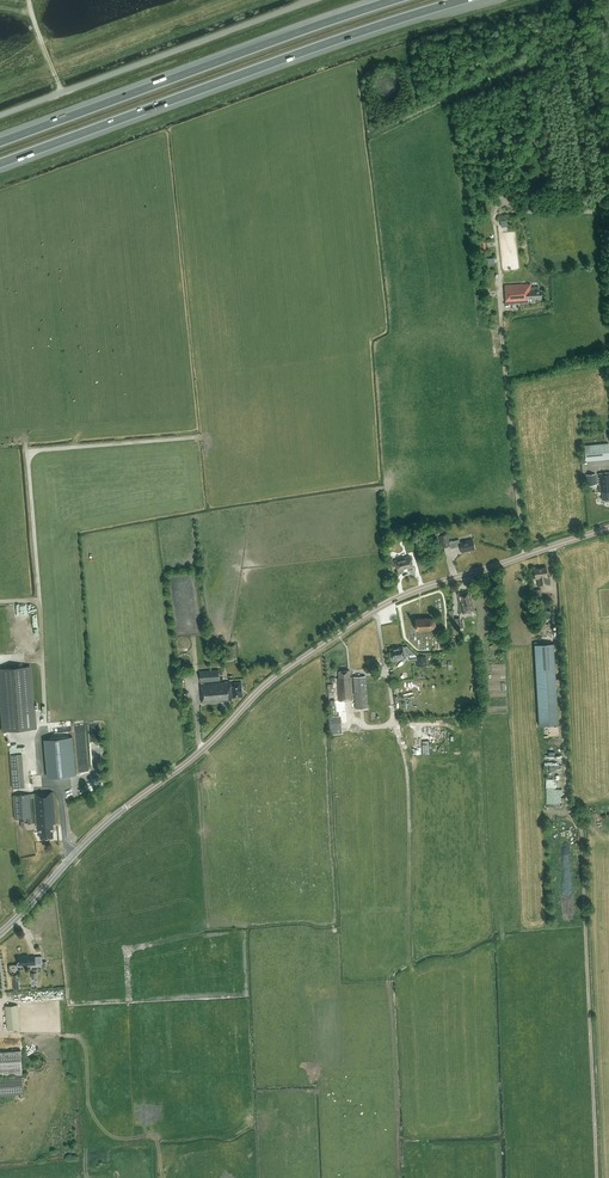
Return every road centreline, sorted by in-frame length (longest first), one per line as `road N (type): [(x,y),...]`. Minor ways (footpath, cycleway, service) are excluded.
road 1 (tertiary): [(0,933),(108,822),(194,760),(274,681),(360,620),(425,587),(608,529)]
road 2 (track): [(554,545),(568,803),(583,839),(598,1177)]
road 3 (motorway): [(0,163),(462,0)]
road 4 (motorway): [(392,0),(0,142)]
road 5 (unclassified): [(300,0),(0,114)]

